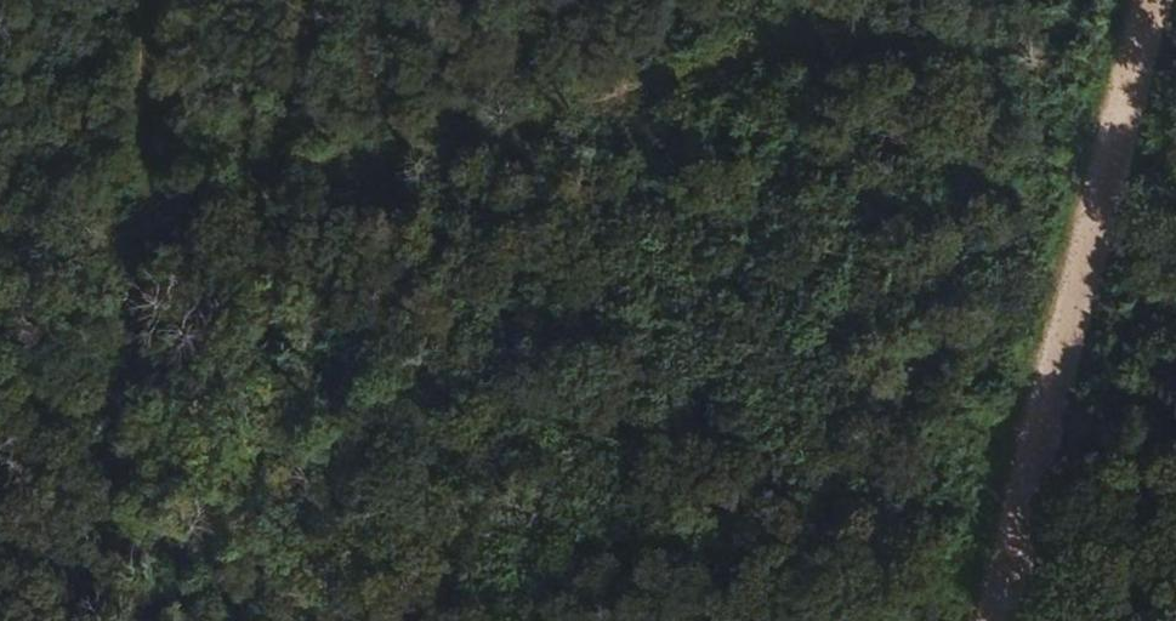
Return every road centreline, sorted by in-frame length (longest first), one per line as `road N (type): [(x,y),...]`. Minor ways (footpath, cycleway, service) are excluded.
road 1 (track): [(0,254),(887,0)]
road 2 (track): [(142,0),(156,210),(74,620)]

